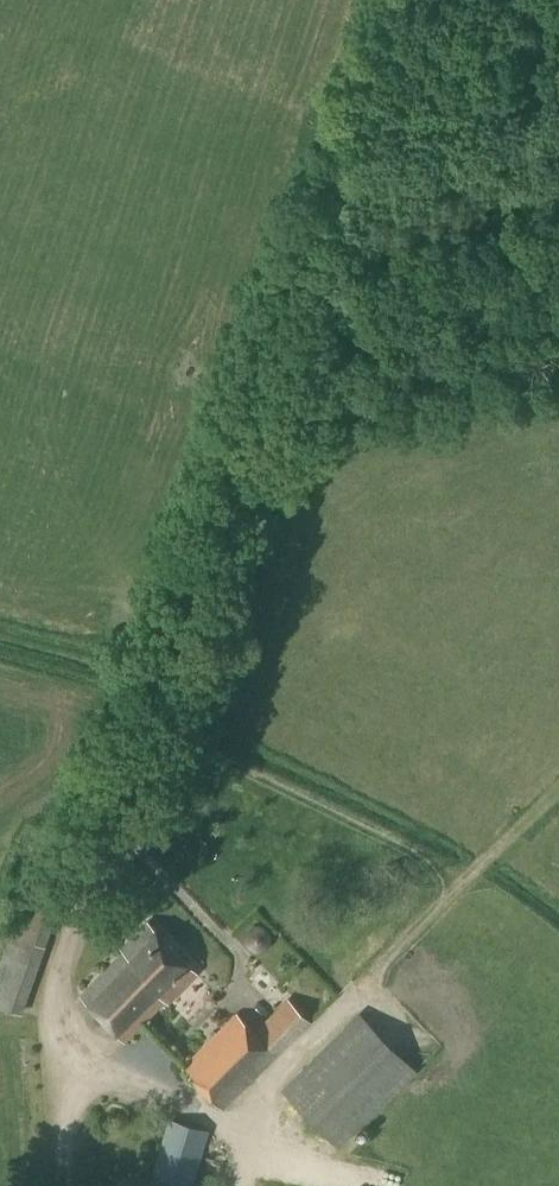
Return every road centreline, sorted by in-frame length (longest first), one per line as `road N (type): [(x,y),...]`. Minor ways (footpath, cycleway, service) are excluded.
road 1 (track): [(76,1185),(58,1030),(340,183)]
road 2 (track): [(340,183),(558,134)]
road 3 (track): [(340,183),(401,0)]

